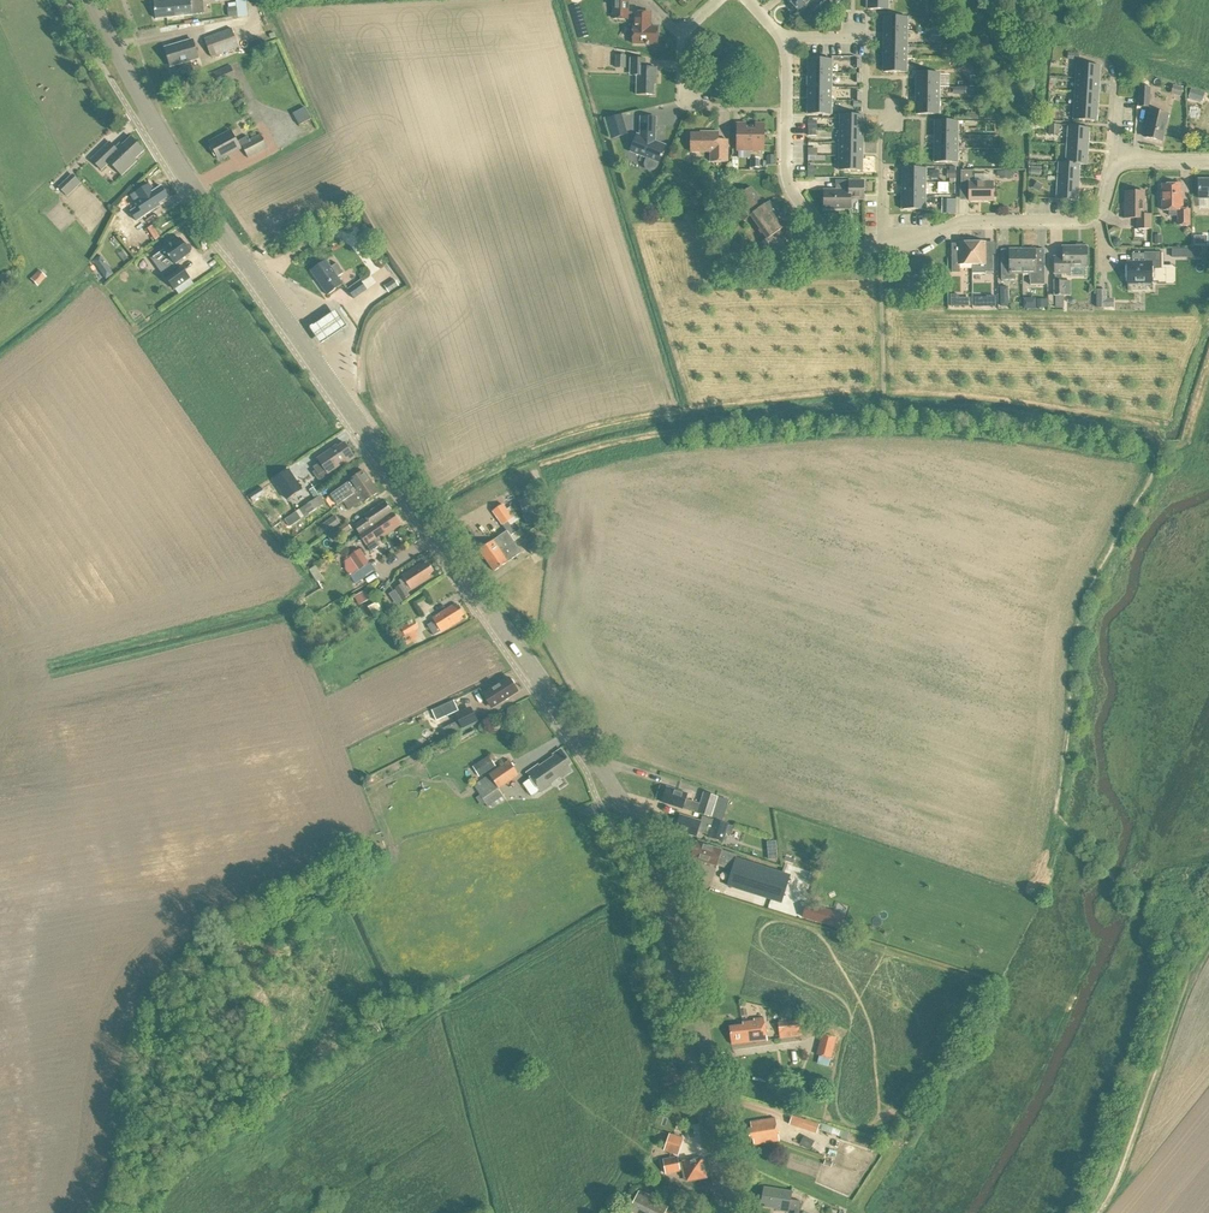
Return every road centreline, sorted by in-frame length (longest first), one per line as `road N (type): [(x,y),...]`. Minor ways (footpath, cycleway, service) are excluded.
road 1 (secondary): [(734,1212),(662,878),(620,799),(173,154),(91,0)]
road 2 (track): [(1105,868),(1056,805),(1084,610),(1154,475),(1158,451),(1006,425),(888,418),(881,246)]
road 3 (track): [(1099,1212),(1118,1180),(1186,977),(1183,958),(1121,887)]
road 4 (residential): [(1115,160),(1100,211),(1087,220),(959,222),(881,246)]
road 5 (residential): [(881,246),(826,241),(789,184),(789,37)]
road 6 (residential): [(728,110),(683,104),(686,34),(720,0)]

